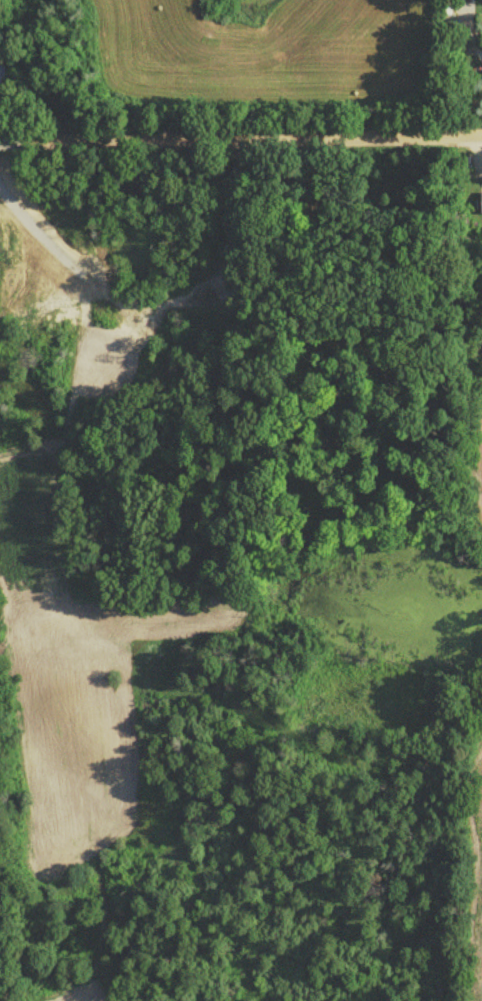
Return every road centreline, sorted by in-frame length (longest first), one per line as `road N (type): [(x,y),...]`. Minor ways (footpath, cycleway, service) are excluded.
road 1 (residential): [(0,147),(481,138)]

